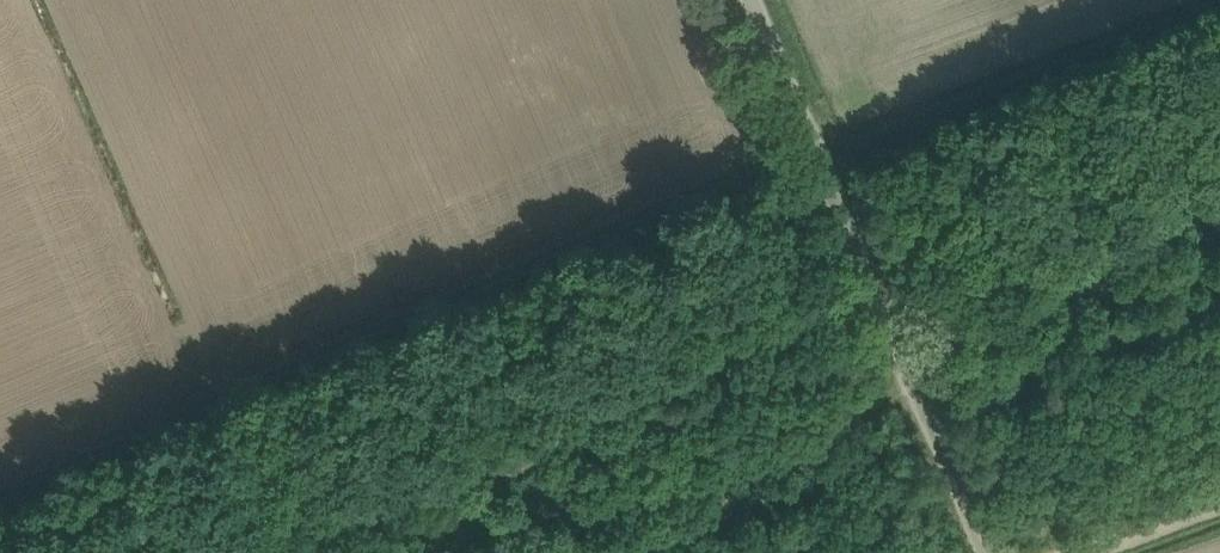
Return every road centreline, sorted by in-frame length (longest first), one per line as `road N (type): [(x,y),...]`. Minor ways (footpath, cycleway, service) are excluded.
road 1 (track): [(1219,210),(1106,252),(916,383),(386,552)]
road 2 (track): [(819,147),(0,502)]
road 3 (unclassified): [(987,552),(756,0)]
road 4 (track): [(819,147),(1213,0)]
road 5 (track): [(1079,552),(1219,499)]

